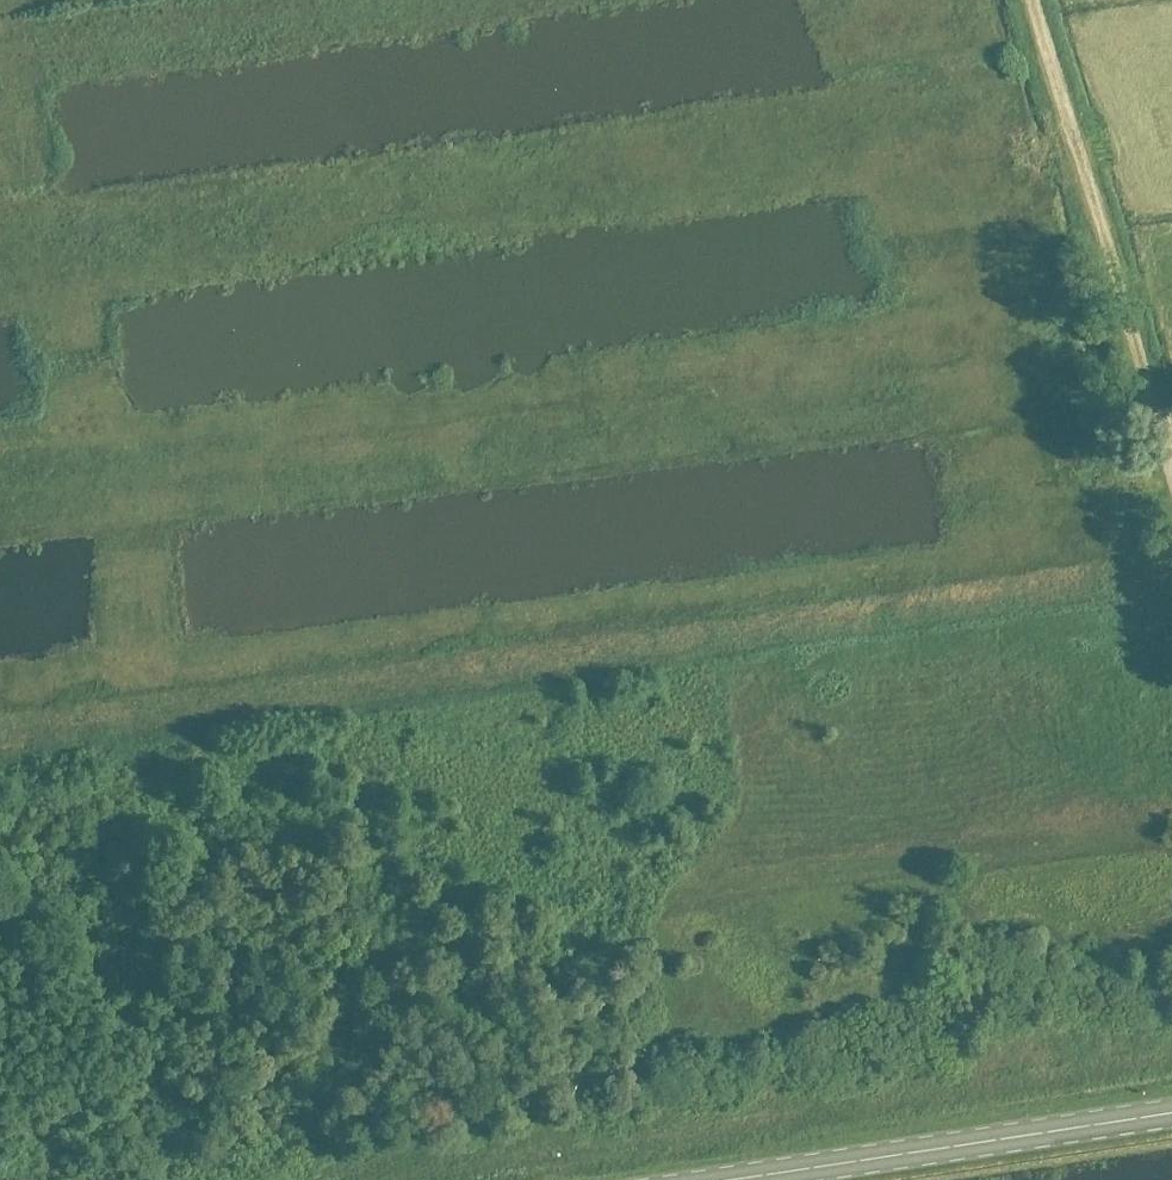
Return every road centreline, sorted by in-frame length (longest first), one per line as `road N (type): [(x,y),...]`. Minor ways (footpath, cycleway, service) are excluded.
road 1 (track): [(1152,412),(1029,0)]
road 2 (primary): [(1171,1115),(748,1179)]

